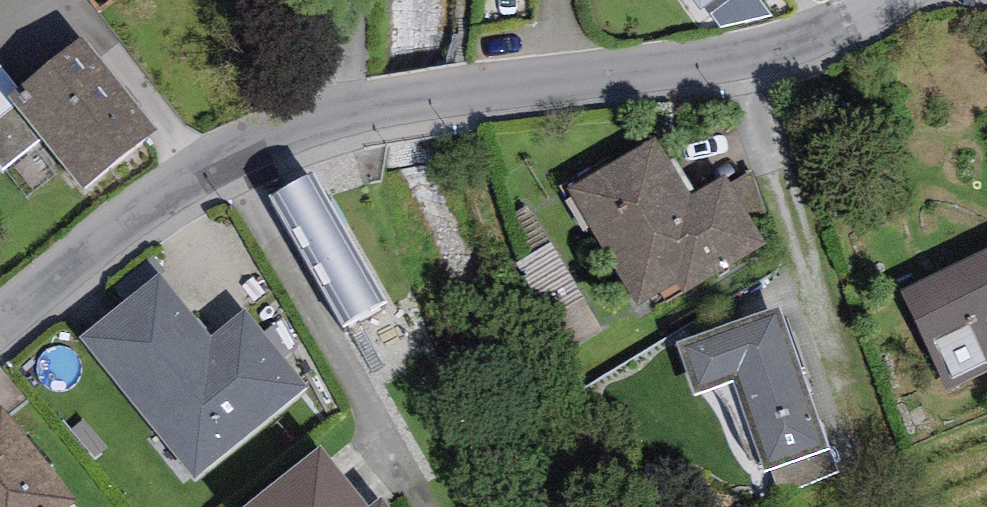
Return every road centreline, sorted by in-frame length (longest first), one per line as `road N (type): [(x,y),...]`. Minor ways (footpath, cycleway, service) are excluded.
road 1 (residential): [(0,324),(174,184),(287,128),(374,106),(748,60),(803,46),(892,0)]

